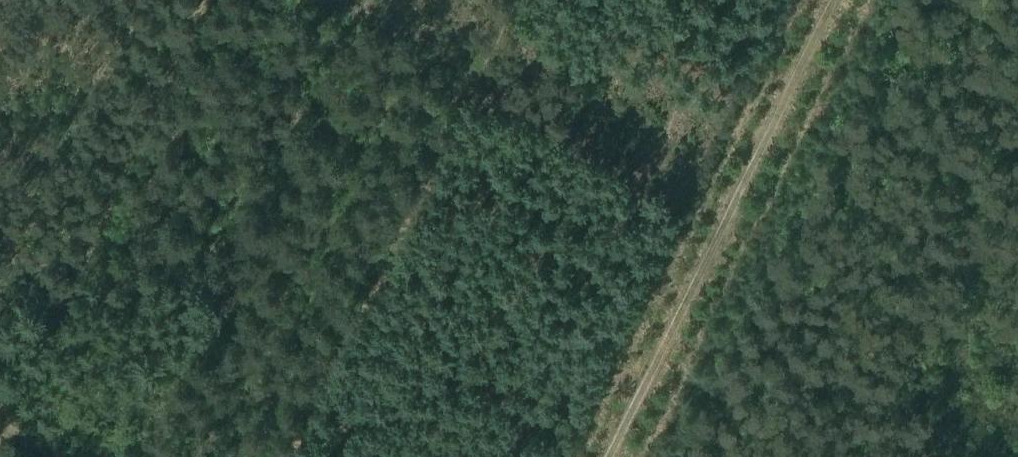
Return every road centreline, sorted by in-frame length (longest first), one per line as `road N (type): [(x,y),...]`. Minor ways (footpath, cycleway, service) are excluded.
road 1 (track): [(834,0),(608,456)]
road 2 (track): [(205,0),(0,436)]

